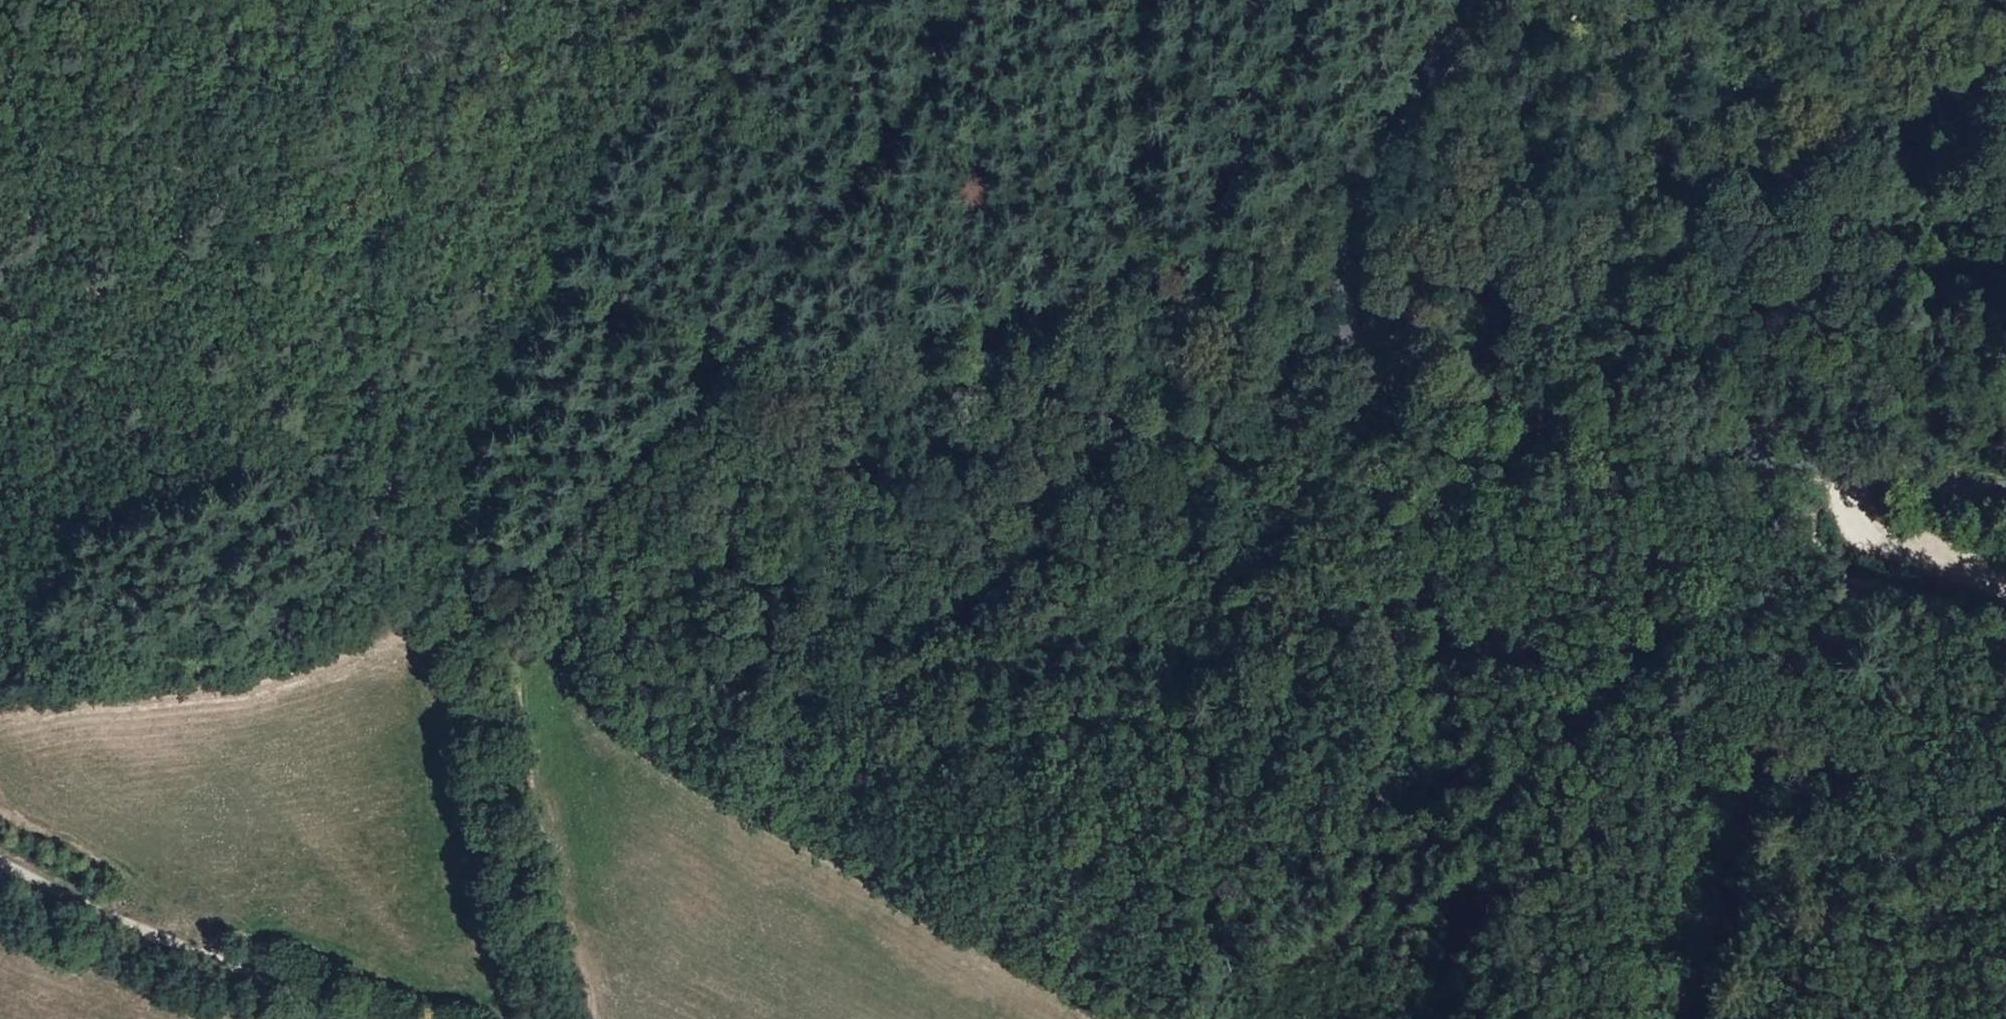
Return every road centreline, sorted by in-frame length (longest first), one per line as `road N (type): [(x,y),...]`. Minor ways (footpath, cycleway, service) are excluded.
road 1 (track): [(551,1018),(491,774),(463,530),(578,244),(698,0)]
road 2 (tertiary): [(2005,492),(1489,412),(1437,397),(1383,357),(1359,298),(1361,229),(1387,153),(1422,88),(1485,0)]
road 3 (track): [(0,862),(176,945),(371,1018)]
road 4 (track): [(2005,607),(1981,598),(1783,456)]

